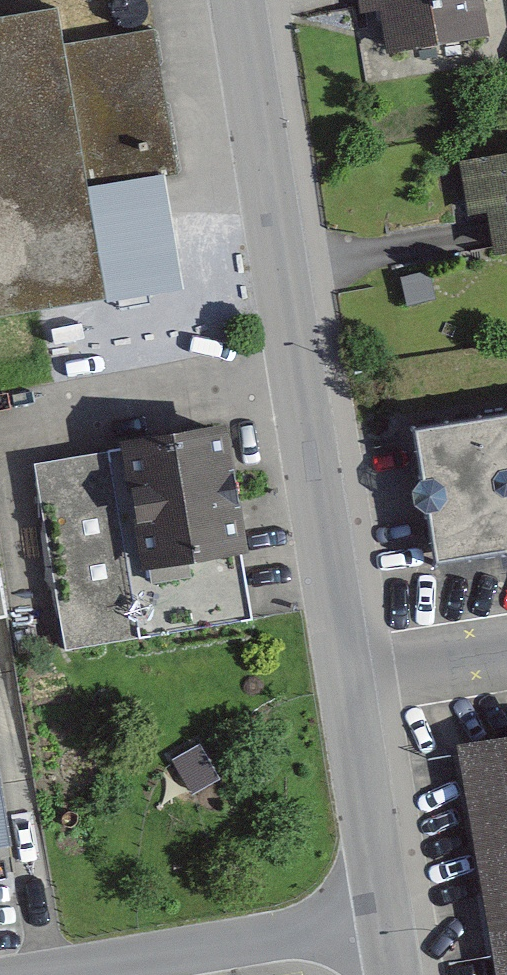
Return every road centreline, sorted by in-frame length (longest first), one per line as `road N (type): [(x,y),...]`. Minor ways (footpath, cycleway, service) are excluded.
road 1 (tertiary): [(394,931),(258,0)]
road 2 (residential): [(112,974),(394,931)]

